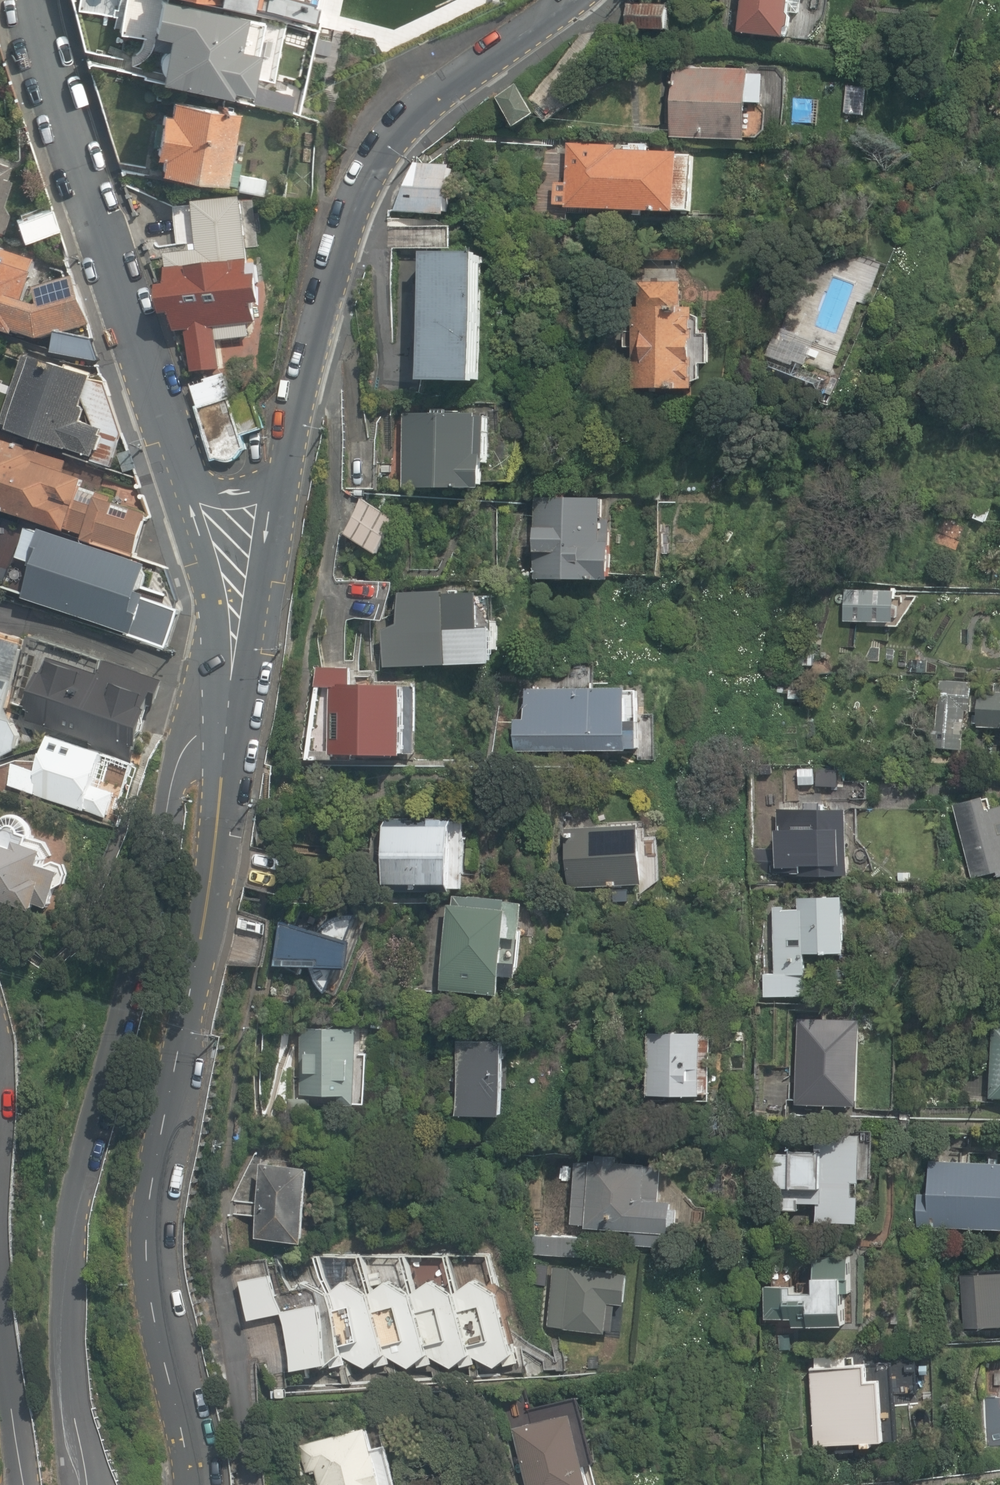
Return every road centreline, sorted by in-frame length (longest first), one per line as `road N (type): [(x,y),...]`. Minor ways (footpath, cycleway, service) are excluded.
road 1 (tertiary): [(91,1484),(69,1332),(69,1256),(83,1165),(153,891),(165,810),(182,775),(225,744)]
road 2 (tertiary): [(225,744),(223,823),(198,1003),(153,1224),(153,1293),(191,1484)]
road 3 (tertiary): [(568,0),(411,114),(374,158),(350,203),(287,464)]
road 4 (tertiary): [(166,461),(74,155),(42,0)]
road 5 (tertiary): [(230,706),(205,582),(166,461)]
road 6 (tertiary): [(287,464),(230,706)]
road 7 (tertiary): [(0,1337),(22,1484)]
road 8 (tertiary): [(287,464),(265,485),(223,492),(198,487),(166,461)]

